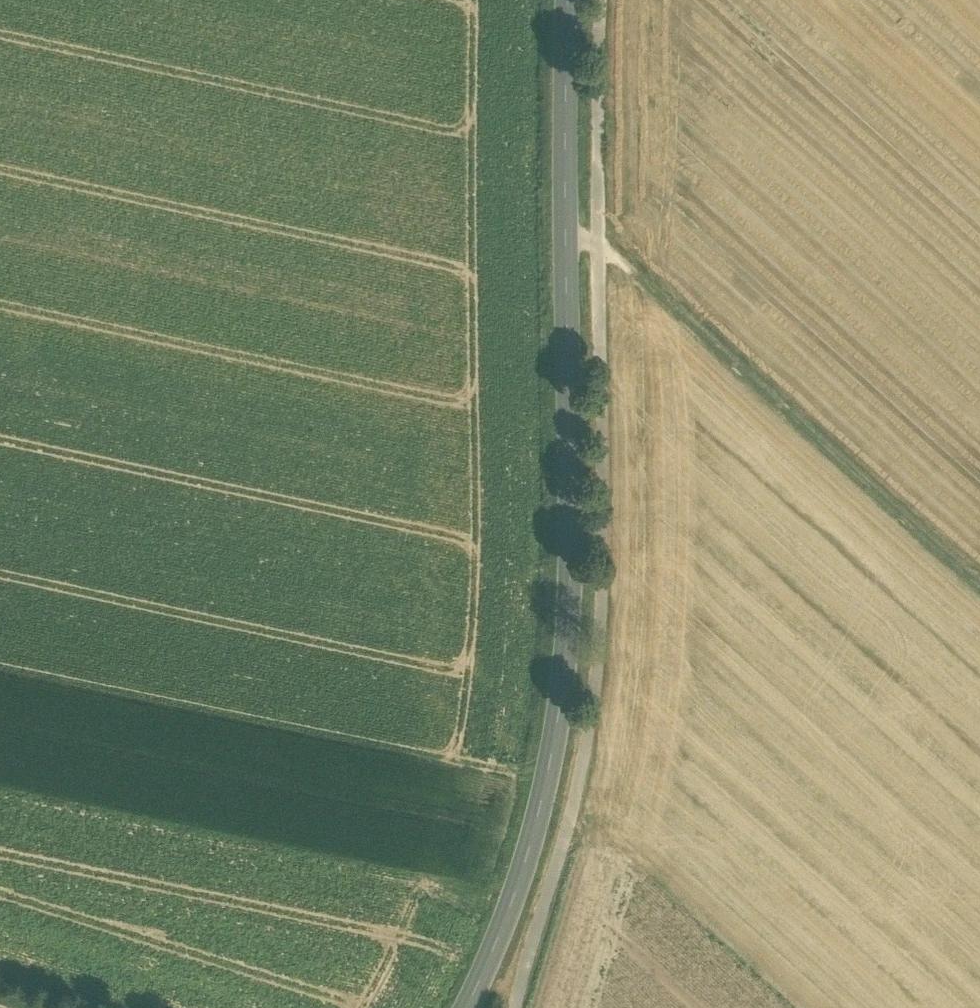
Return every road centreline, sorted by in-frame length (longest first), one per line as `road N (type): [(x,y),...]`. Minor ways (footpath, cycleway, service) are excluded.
road 1 (tertiary): [(571,0),(564,662),(516,892),(467,1007)]
road 2 (track): [(568,238),(600,241),(625,258),(979,582)]

